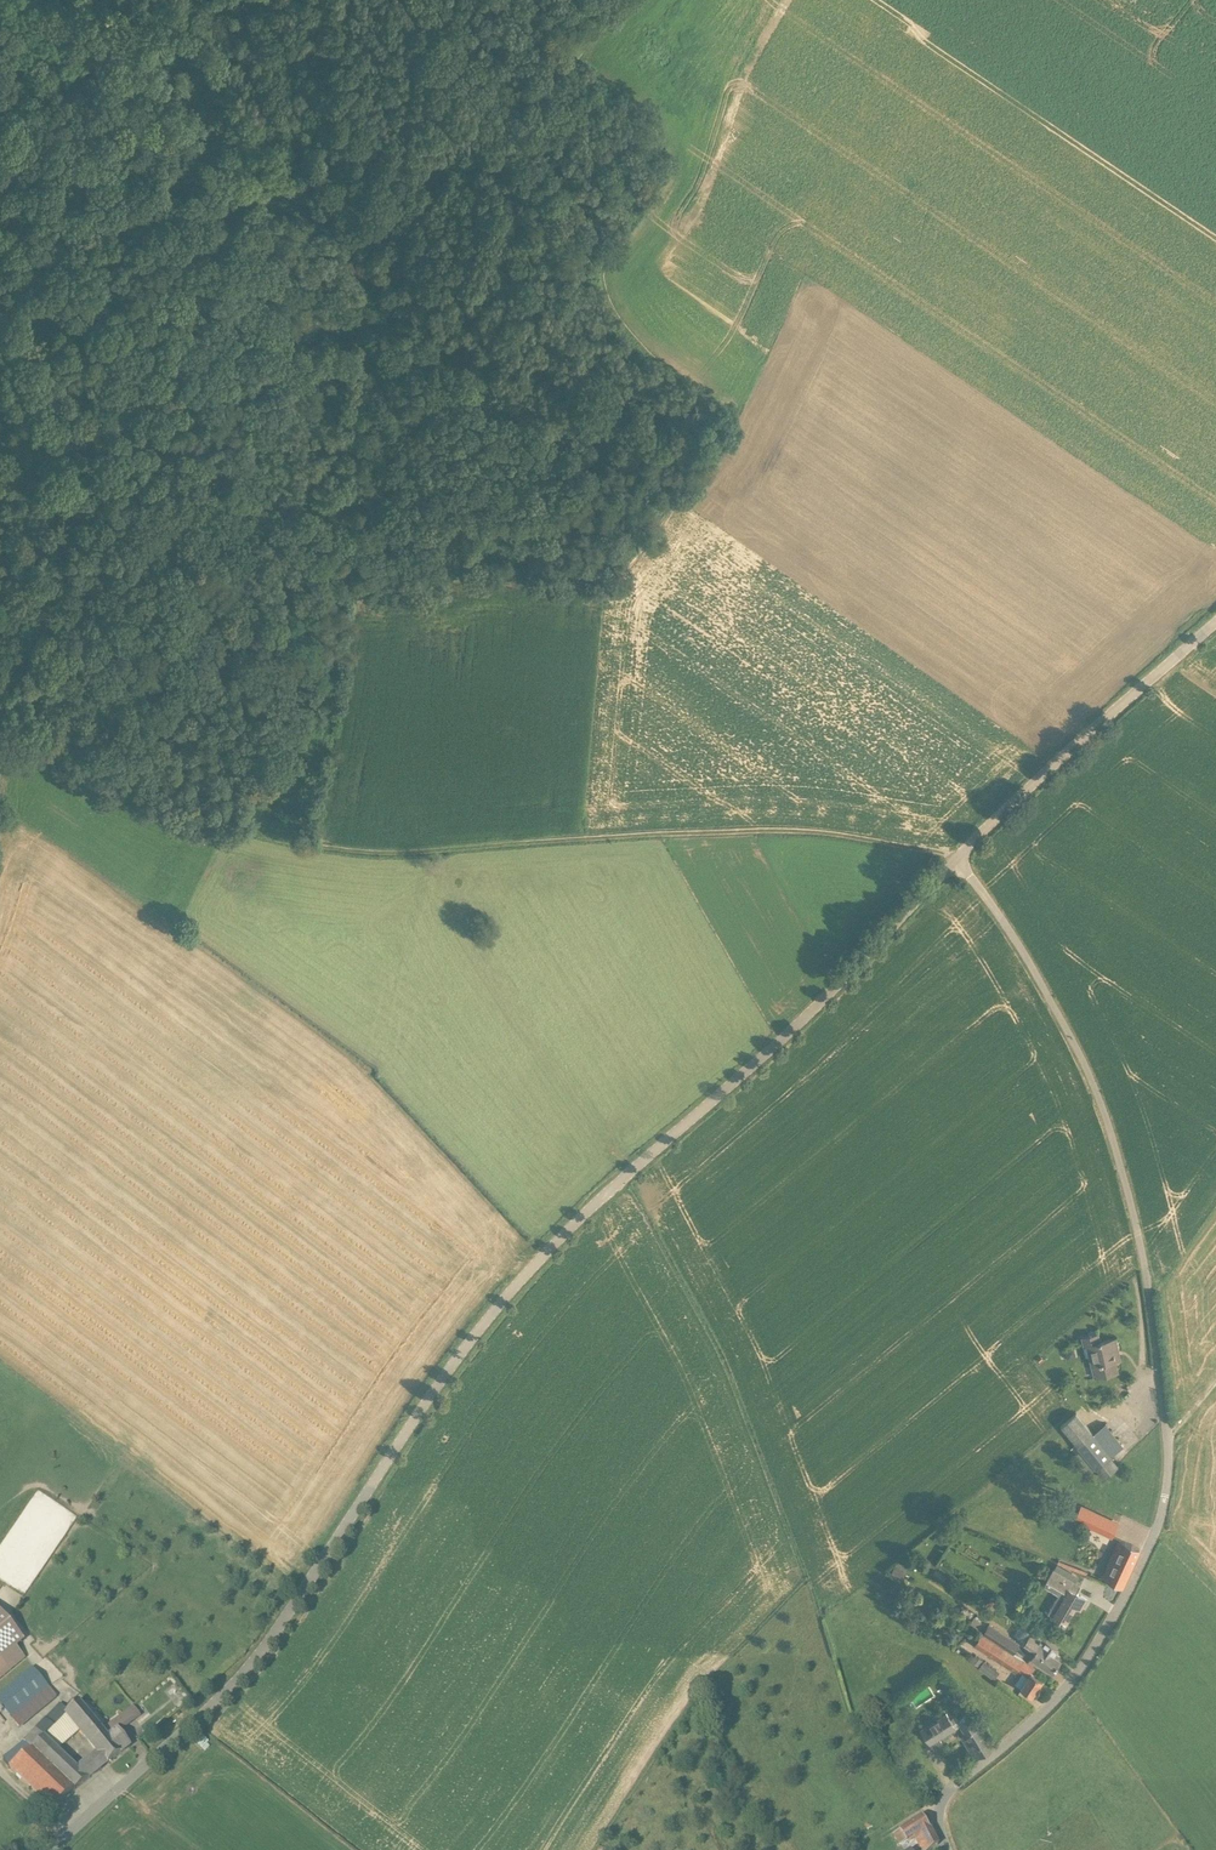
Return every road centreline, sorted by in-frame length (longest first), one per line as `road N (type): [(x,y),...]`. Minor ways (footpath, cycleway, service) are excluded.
road 1 (unclassified): [(118,1786),(257,1657),(405,1426),(504,1294),(793,1030),(957,859)]
road 2 (unclassified): [(949,1849),(939,1818),(943,1799),(1054,1698),(1154,1544),(1167,1444),(1135,1223),(1095,1100),(1062,1024),(957,859)]
road 3 (track): [(957,859),(911,843),(780,824),(444,851),(353,852),(259,834)]
road 4 (unclassified): [(957,859),(1083,735),(1215,623)]

